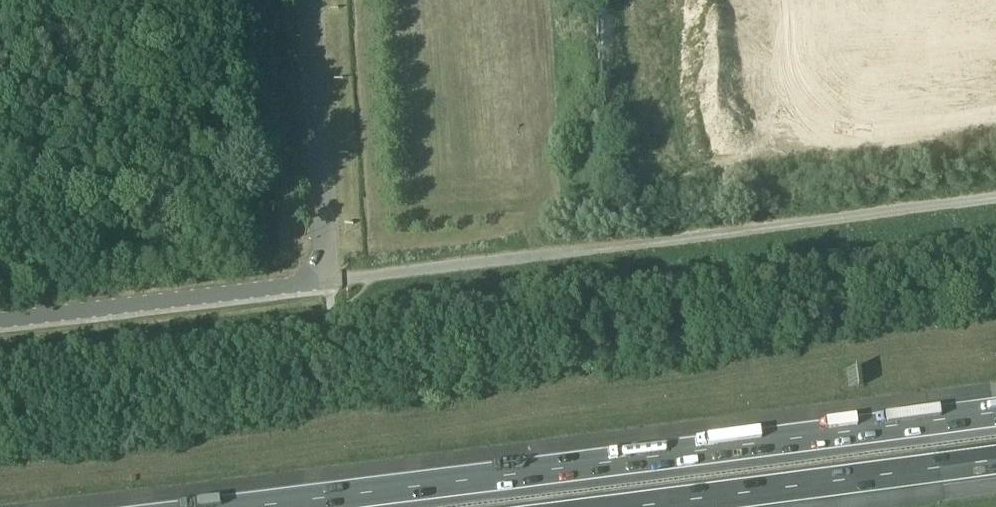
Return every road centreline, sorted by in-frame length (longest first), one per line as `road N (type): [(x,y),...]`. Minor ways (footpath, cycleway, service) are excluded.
road 1 (motorway): [(995,407),(226,506)]
road 2 (motorway): [(664,506),(995,462)]
road 3 (unclassified): [(0,320),(326,283)]

